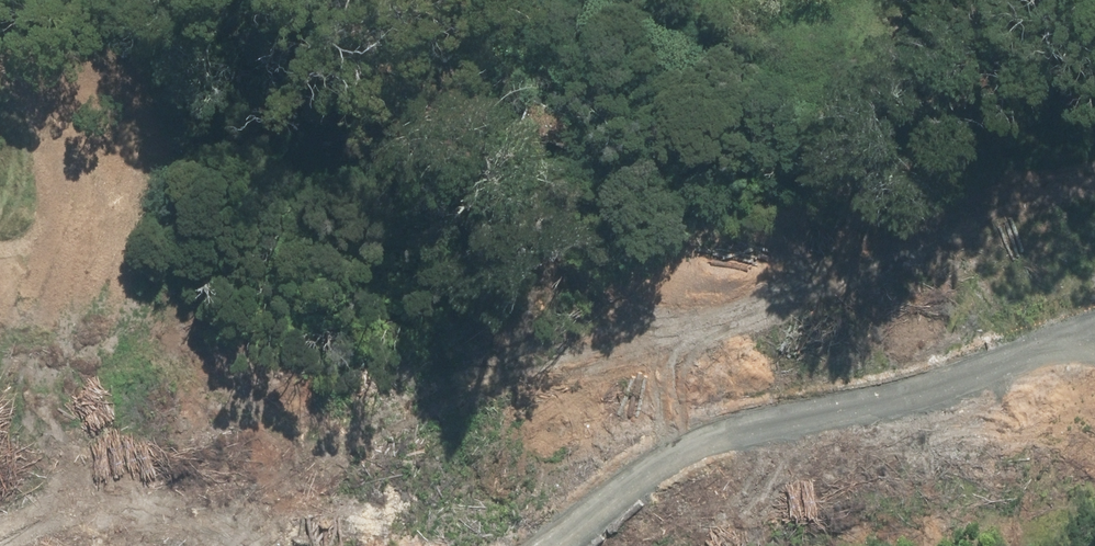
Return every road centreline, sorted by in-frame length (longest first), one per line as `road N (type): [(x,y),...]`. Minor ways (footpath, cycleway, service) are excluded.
road 1 (trunk): [(127,545),(522,432),(871,359),(1094,325)]
road 2 (trunk): [(1094,370),(823,414),(551,473),(297,545)]

